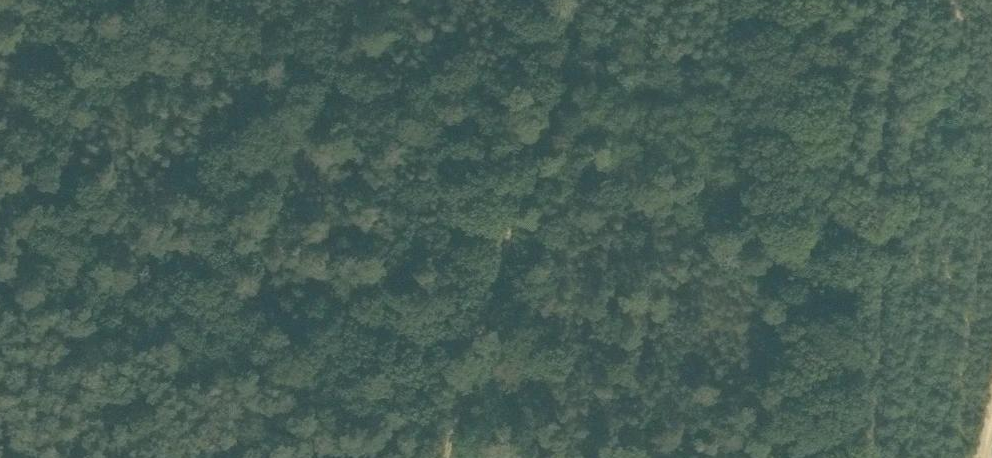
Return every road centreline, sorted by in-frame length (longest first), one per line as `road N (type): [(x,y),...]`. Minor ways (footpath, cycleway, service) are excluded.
road 1 (track): [(445,457),(576,0)]
road 2 (track): [(905,0),(876,196),(889,230),(882,250),(875,457)]
road 3 (track): [(779,0),(819,457)]

